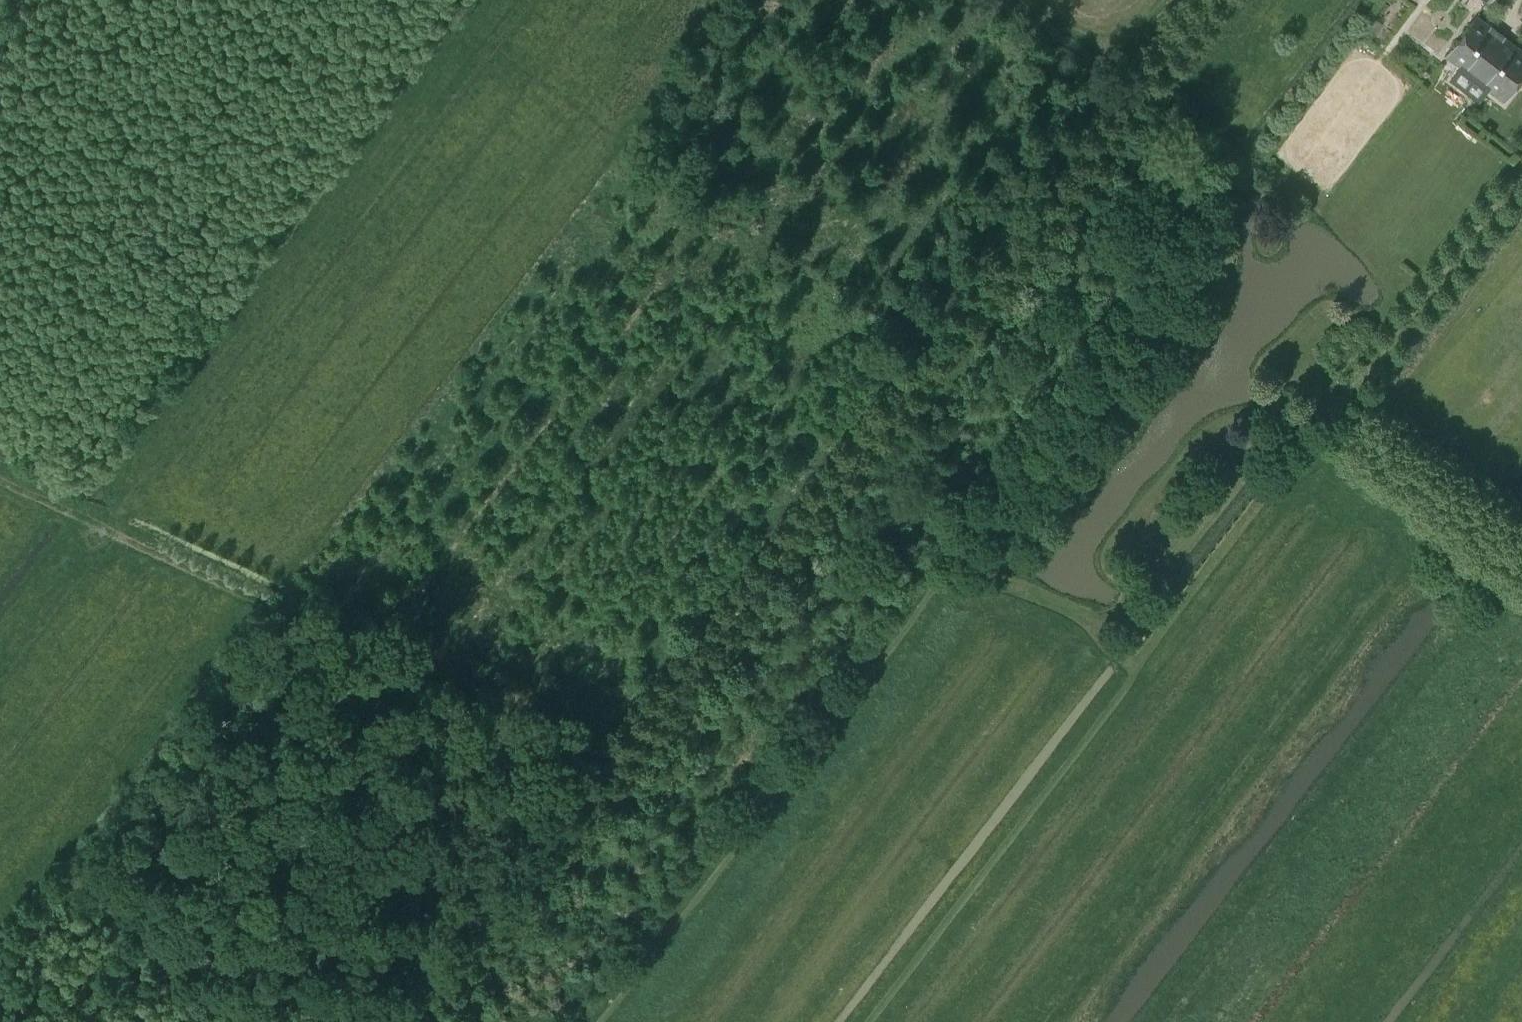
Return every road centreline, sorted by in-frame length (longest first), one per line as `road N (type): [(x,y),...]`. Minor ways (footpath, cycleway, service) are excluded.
road 1 (track): [(414,1021),(1206,0)]
road 2 (track): [(1521,166),(1316,435)]

